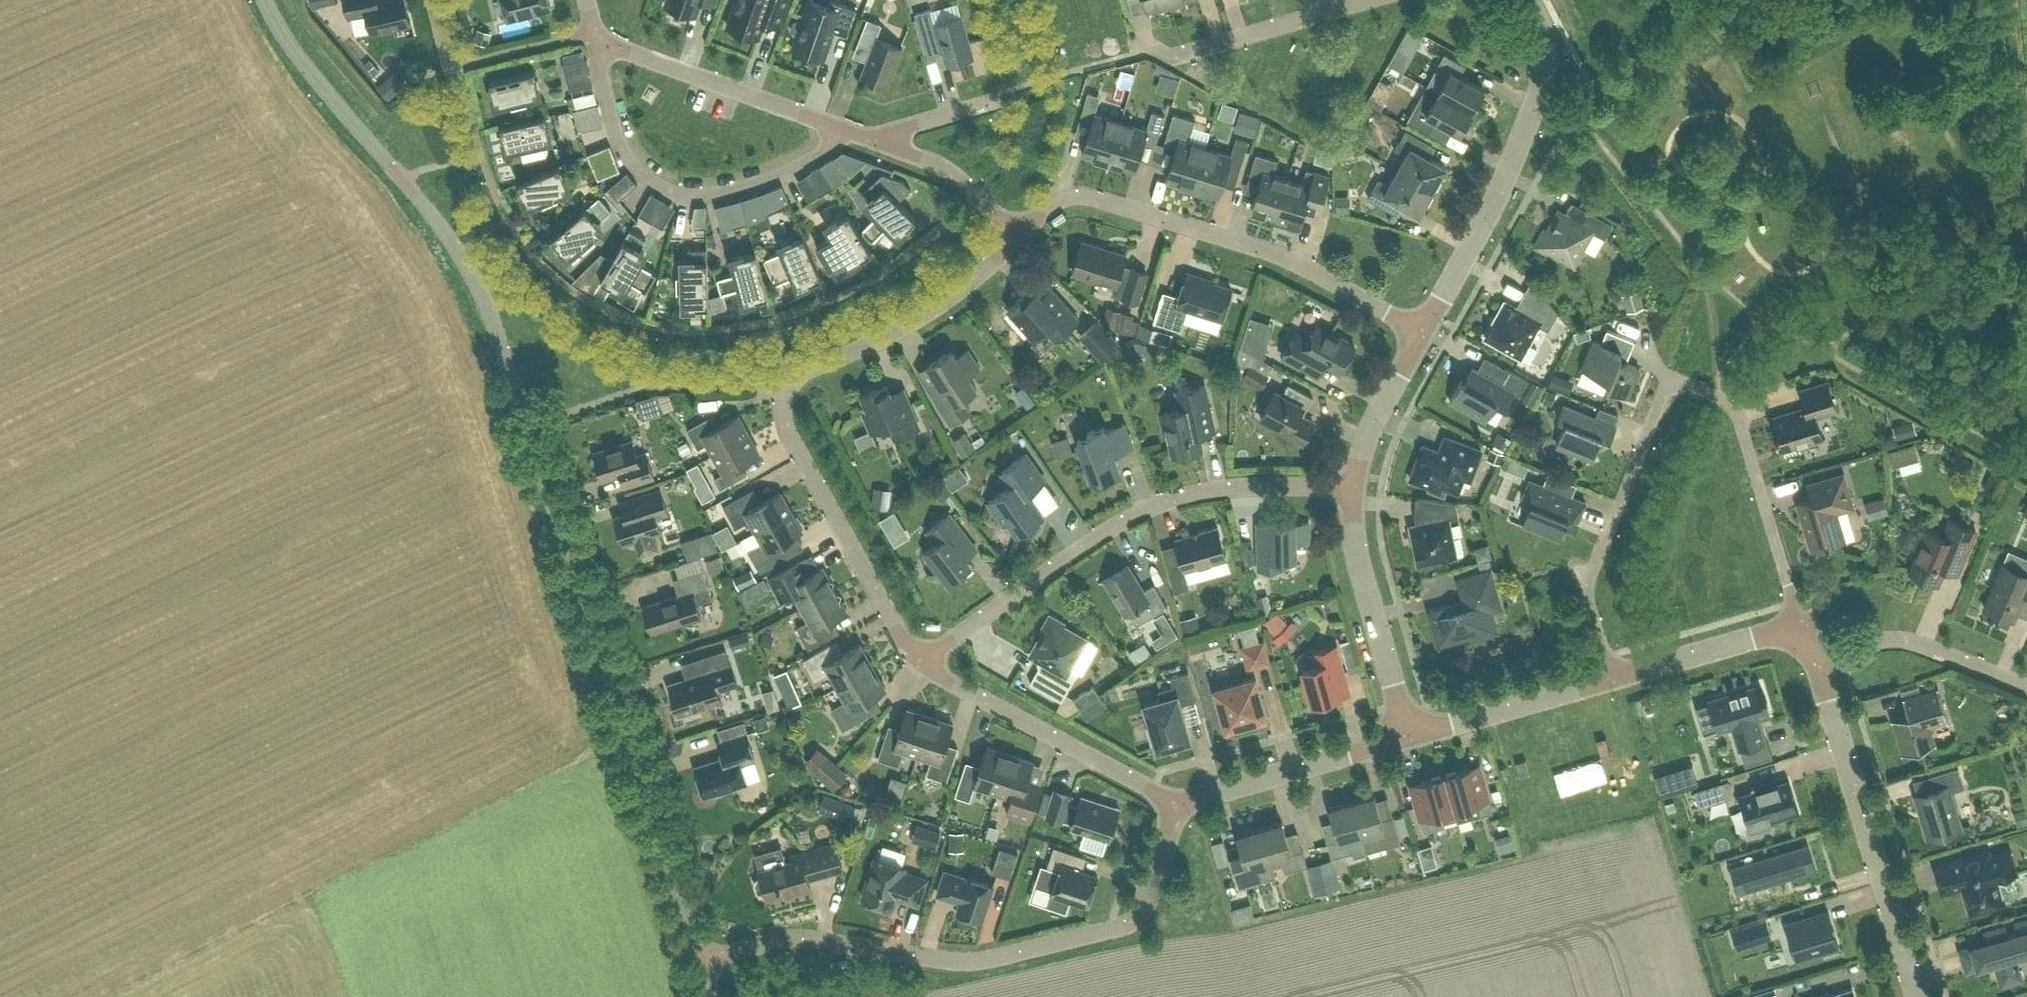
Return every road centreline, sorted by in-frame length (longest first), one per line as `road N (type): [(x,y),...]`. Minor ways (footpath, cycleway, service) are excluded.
road 1 (unclassified): [(706,964),(488,311),(439,223),(278,32),(264,0)]
road 2 (residential): [(1810,644),(1736,408),(1672,377),(1587,594),(1612,679)]
road 3 (residential): [(917,661),(790,439),(787,390),(798,377),(932,308),(1018,235)]
road 4 (residential): [(706,964),(776,942),(974,967),(1114,930),(1142,910),(1177,804)]
road 5 (residential): [(917,661),(1132,512),(1183,493),(1350,483)]
road 6 (residential): [(1018,235),(1048,211),(1088,197),(1273,256),(1421,330)]
road 7 (residential): [(840,129),(791,168),(707,196),(680,193),(652,178),(624,140),(597,30)]
road 8 (residential): [(1918,996),(1810,644)]
road 9 (residential): [(1421,330),(1498,199),(1547,66),(1529,0)]
road 10 (residential): [(1177,804),(917,661)]
road 11 (residential): [(840,129),(597,30)]
road 12 (residential): [(1410,737),(1350,483)]
road 13 (residential): [(1410,737),(1177,804)]
road 14 (residential): [(2026,684),(1908,640),(1810,644)]
road 15 (residential): [(1612,679),(1410,737)]
road 16 (residential): [(597,30),(462,61),(449,51),(436,0)]
road 17 (residential): [(1810,644),(1767,634),(1612,679)]
road 18 (residential): [(1169,57),(1364,0)]
road 19 (residential): [(1018,235),(957,175),(879,143)]
road 20 (residential): [(1350,483),(1421,330)]
road 21 (residential): [(879,143),(913,125),(995,103)]

